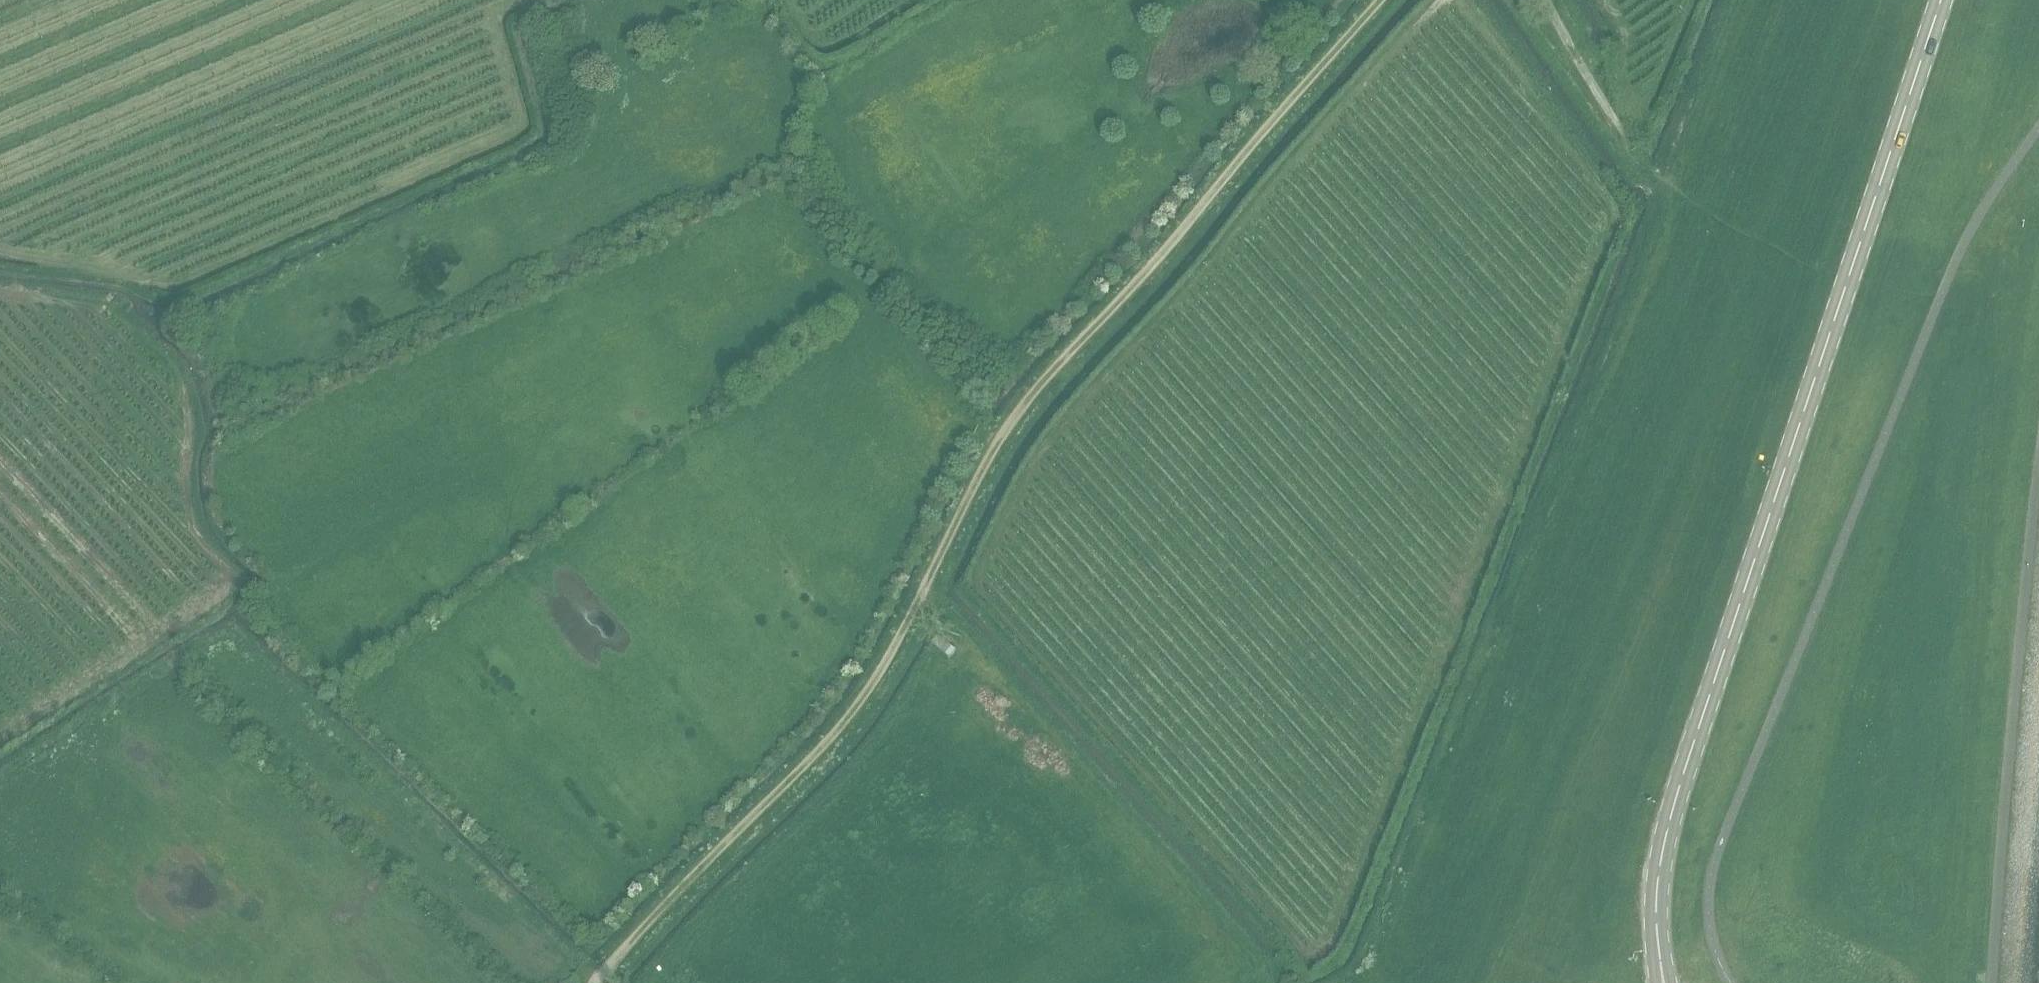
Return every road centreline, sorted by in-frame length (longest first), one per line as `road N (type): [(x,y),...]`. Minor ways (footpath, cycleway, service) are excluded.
road 1 (track): [(618,955),(843,721),(883,666),(1019,410),(1379,0)]
road 2 (secondary): [(1940,0),(1676,797),(1657,884),(1665,982)]
road 3 (unclassified): [(1631,144),(1546,0)]

